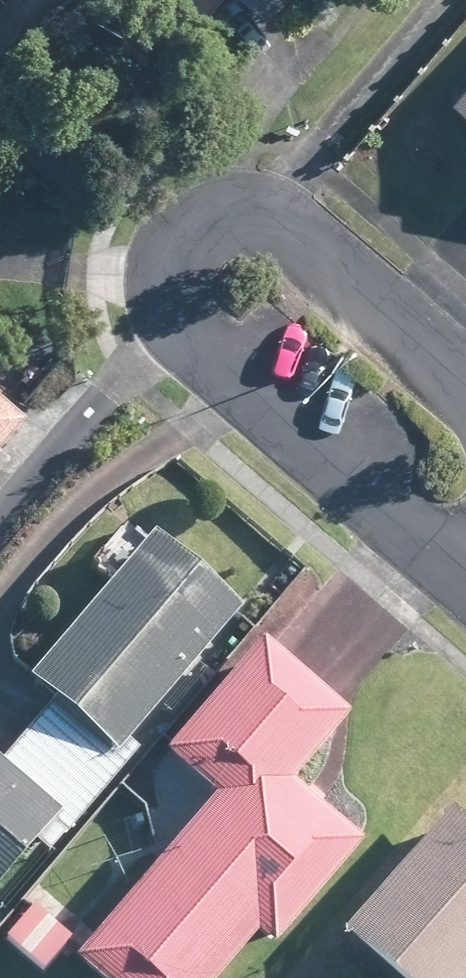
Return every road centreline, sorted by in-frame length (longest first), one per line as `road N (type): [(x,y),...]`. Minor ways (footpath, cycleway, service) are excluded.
road 1 (residential): [(465,369),(342,253),(258,199),(163,218),(156,280),(200,343)]
road 2 (residential): [(200,343),(465,573)]

